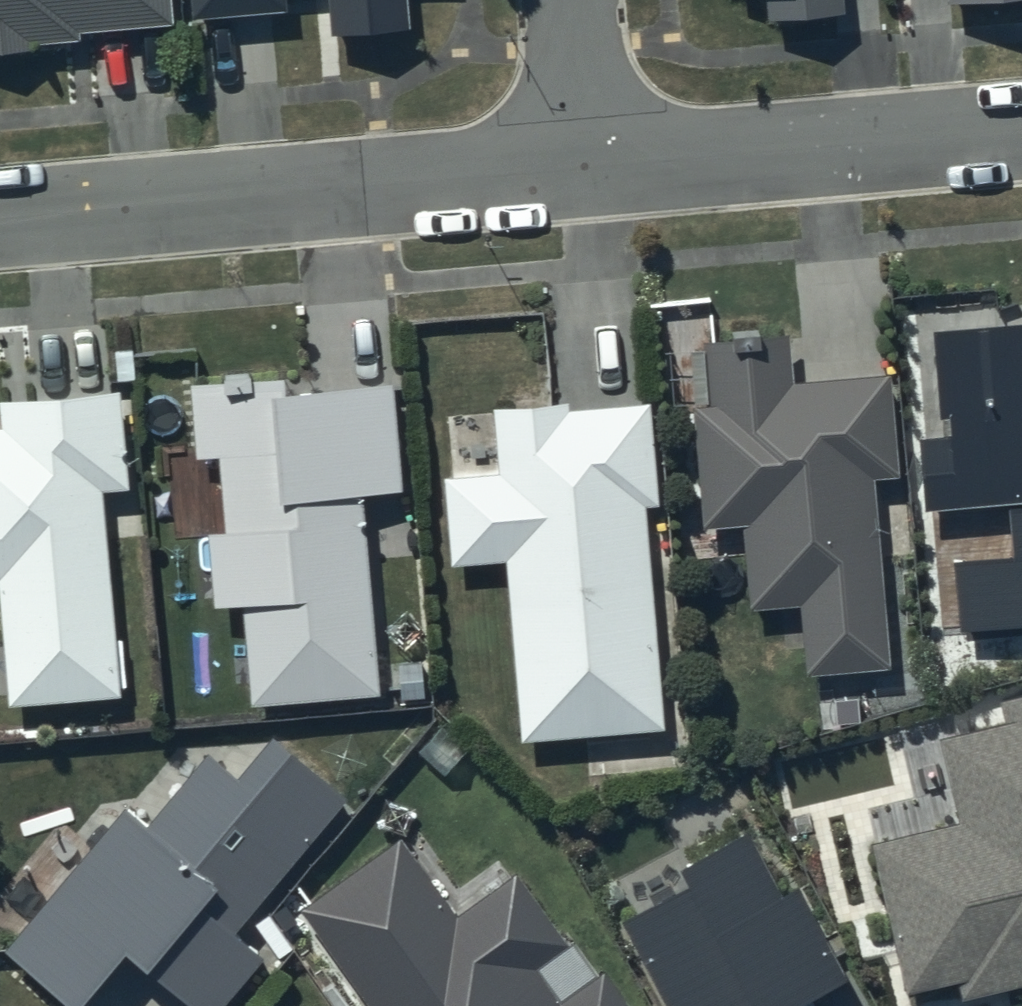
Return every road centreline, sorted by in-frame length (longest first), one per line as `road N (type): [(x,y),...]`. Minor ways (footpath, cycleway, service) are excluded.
road 1 (residential): [(0,217),(591,167)]
road 2 (residential): [(591,167),(1021,131)]
road 3 (residential): [(591,167),(576,0)]

